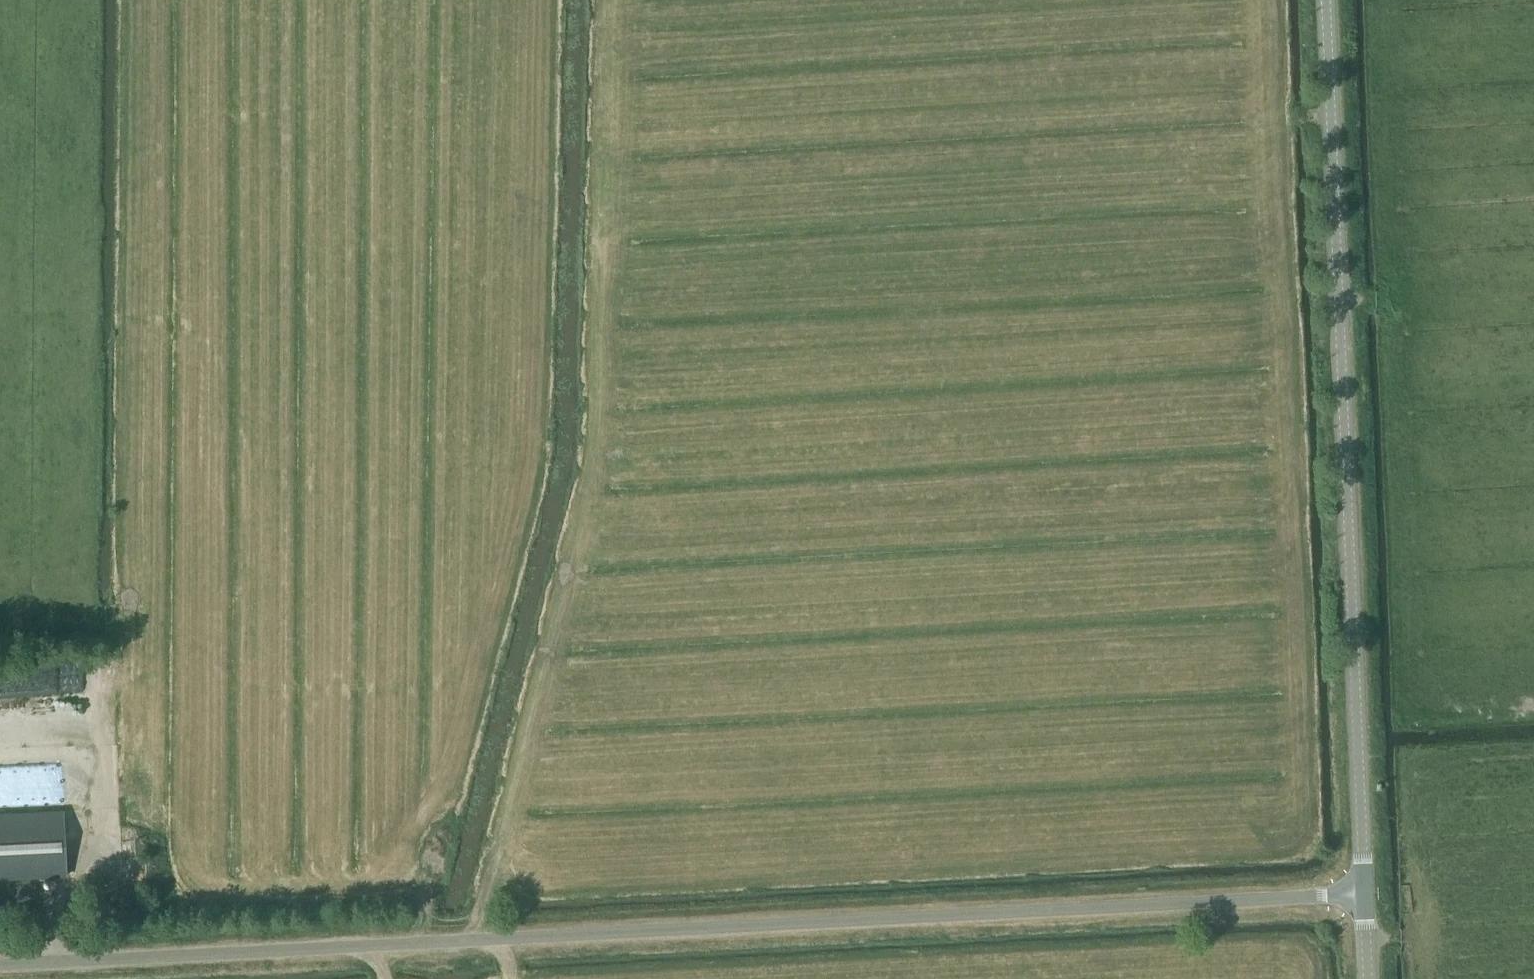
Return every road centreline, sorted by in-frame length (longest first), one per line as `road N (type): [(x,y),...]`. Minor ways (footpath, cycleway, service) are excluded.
road 1 (tertiary): [(0,963),(1365,895)]
road 2 (tertiary): [(1365,895),(1329,0)]

